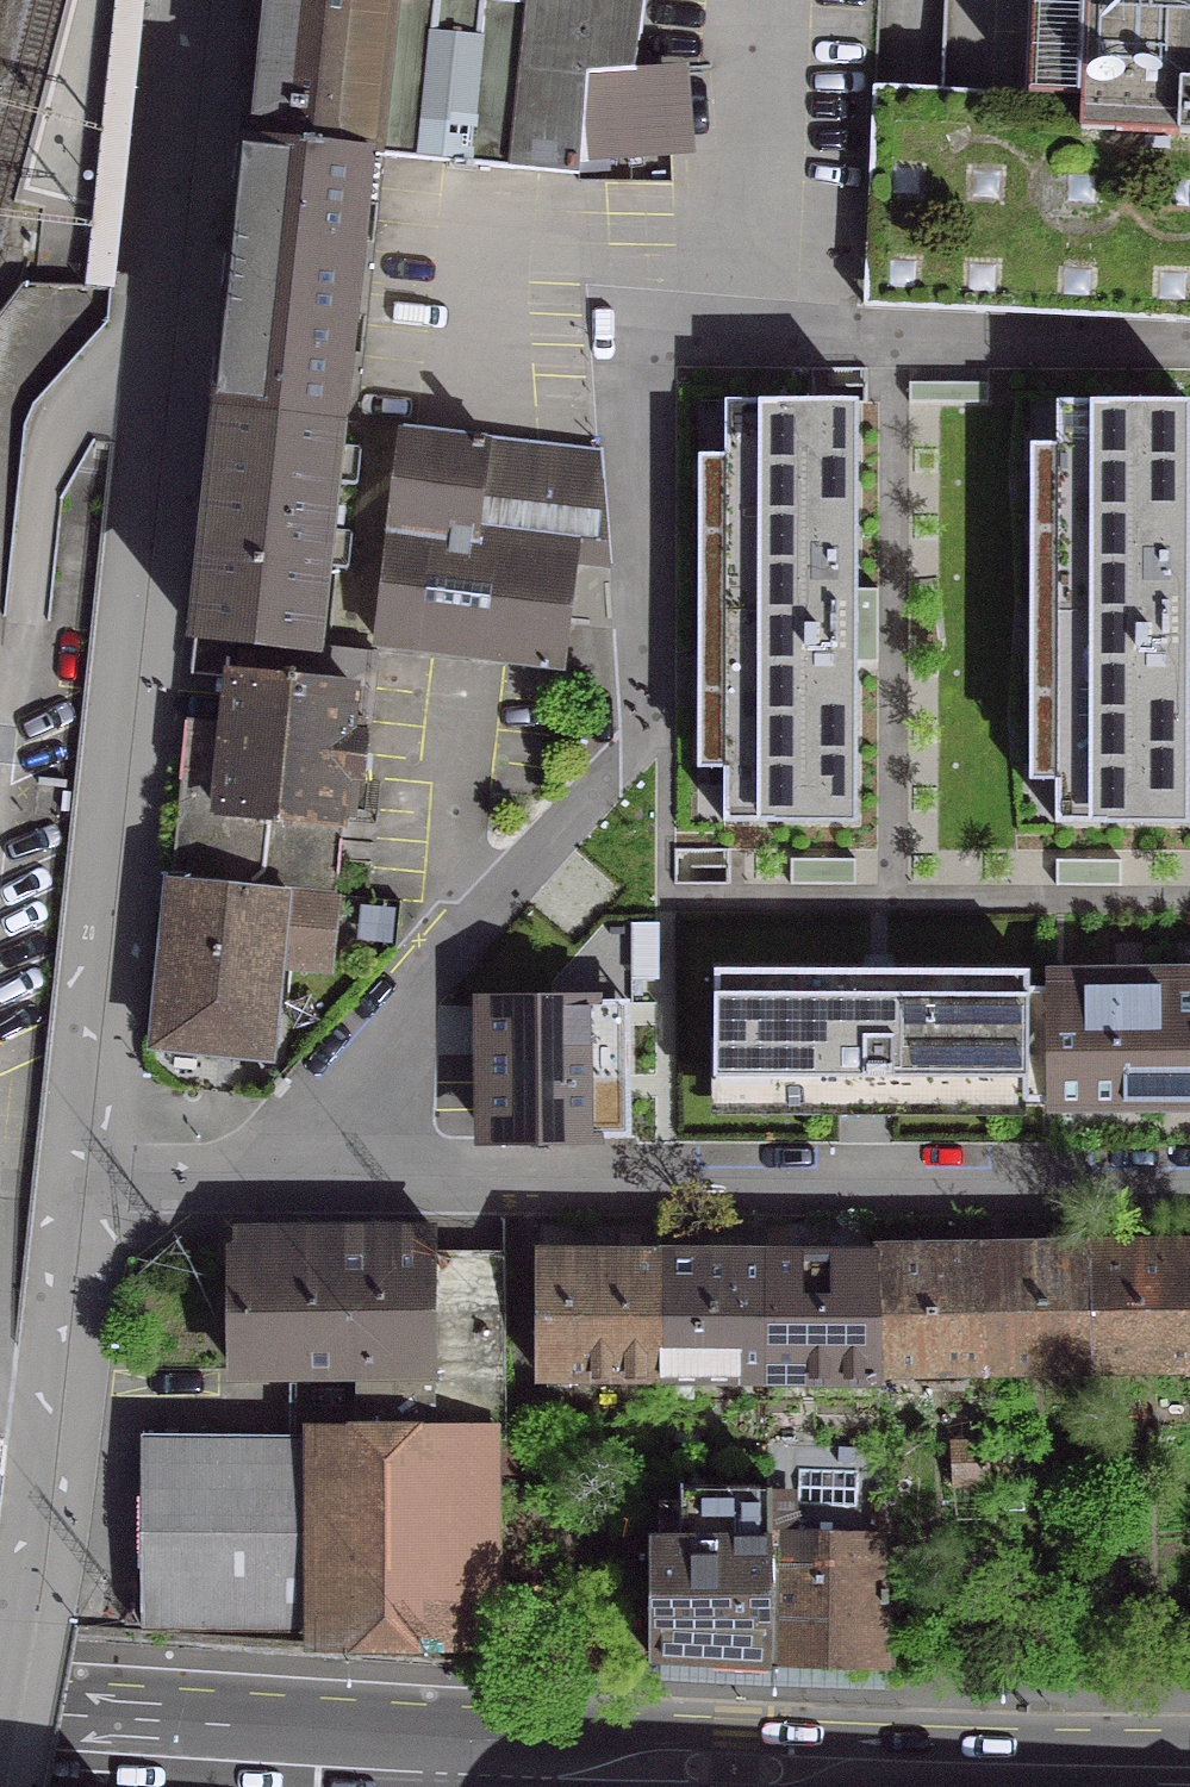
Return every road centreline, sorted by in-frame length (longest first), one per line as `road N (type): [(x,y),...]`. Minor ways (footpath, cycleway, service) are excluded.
road 1 (residential): [(70,1167),(191,0)]
road 2 (residential): [(1189,1181),(314,1173)]
road 3 (primary): [(498,1759),(1189,1780)]
road 4 (residential): [(314,1173),(409,1006),(642,737),(659,874)]
road 5 (residential): [(0,1695),(45,1408),(70,1167)]
road 6 (primary): [(0,1719),(498,1759)]
road 7 (residential): [(314,1173),(70,1167)]

